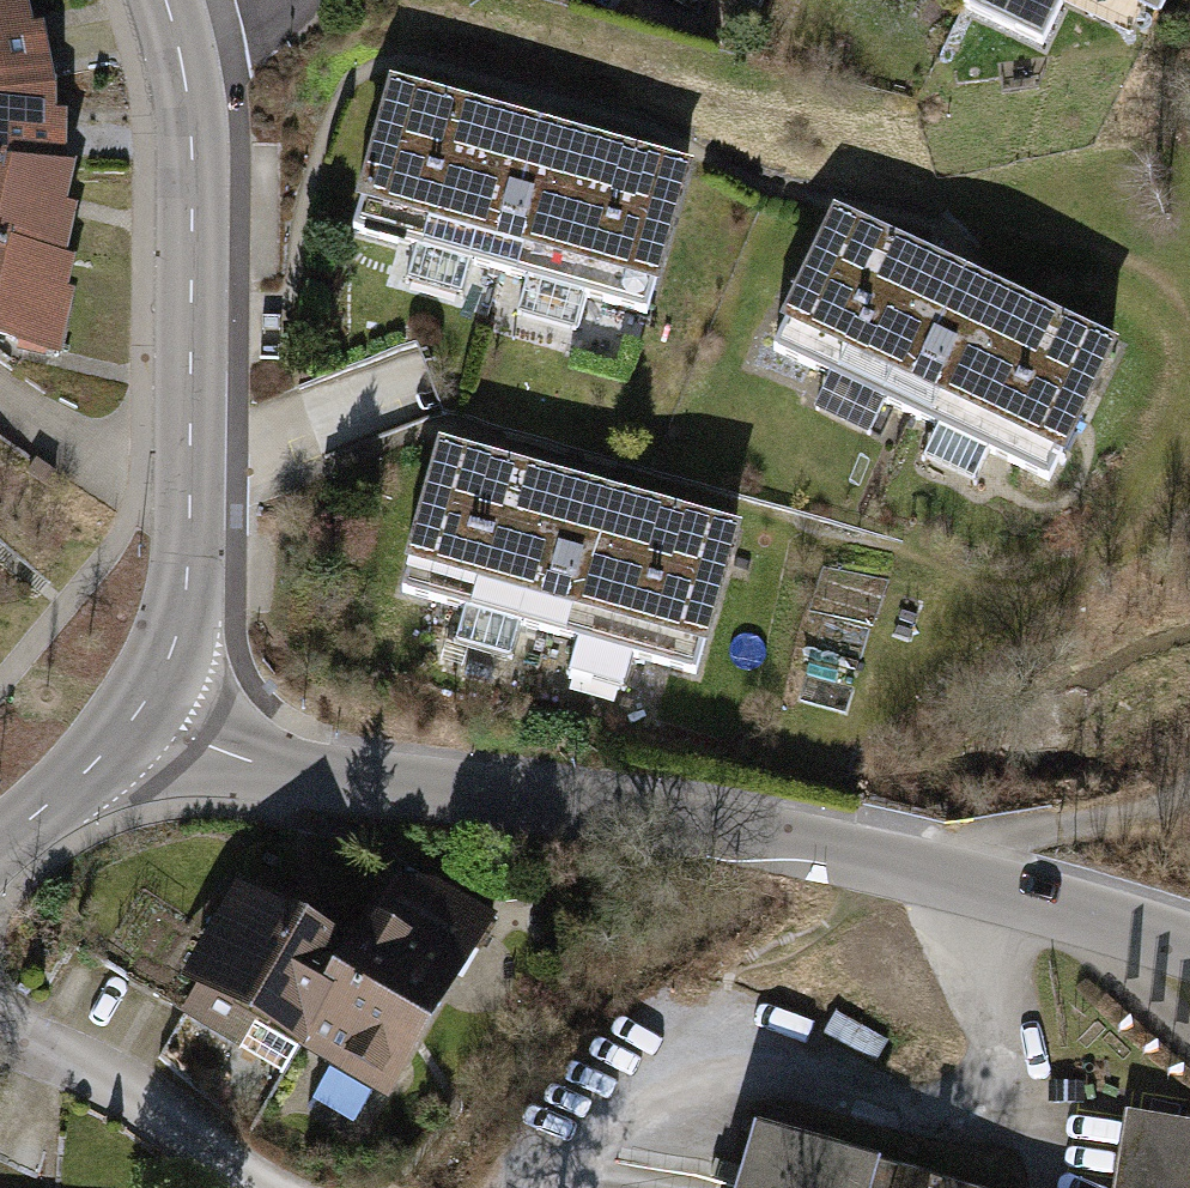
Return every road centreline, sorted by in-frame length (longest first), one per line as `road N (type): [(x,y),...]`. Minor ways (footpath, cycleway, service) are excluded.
road 1 (tertiary): [(139,714),(267,768),(750,835),(974,884),(1189,947)]
road 2 (tertiary): [(139,714),(188,592),(203,209),(177,25),(165,0)]
road 3 (residential): [(0,1030),(193,1135),(253,1187)]
road 4 (track): [(974,884),(1007,840),(1159,815),(1189,797)]
road 5 (tertiary): [(0,848),(93,768),(139,714)]

